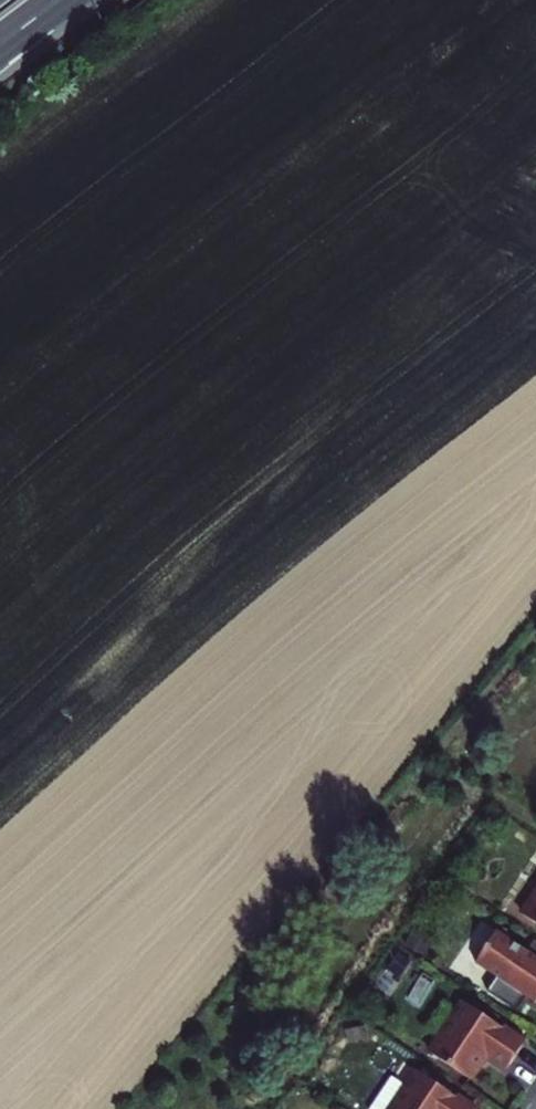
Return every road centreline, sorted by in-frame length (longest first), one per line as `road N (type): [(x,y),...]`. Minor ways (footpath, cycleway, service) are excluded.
road 1 (track): [(535,829),(492,799),(412,771)]

